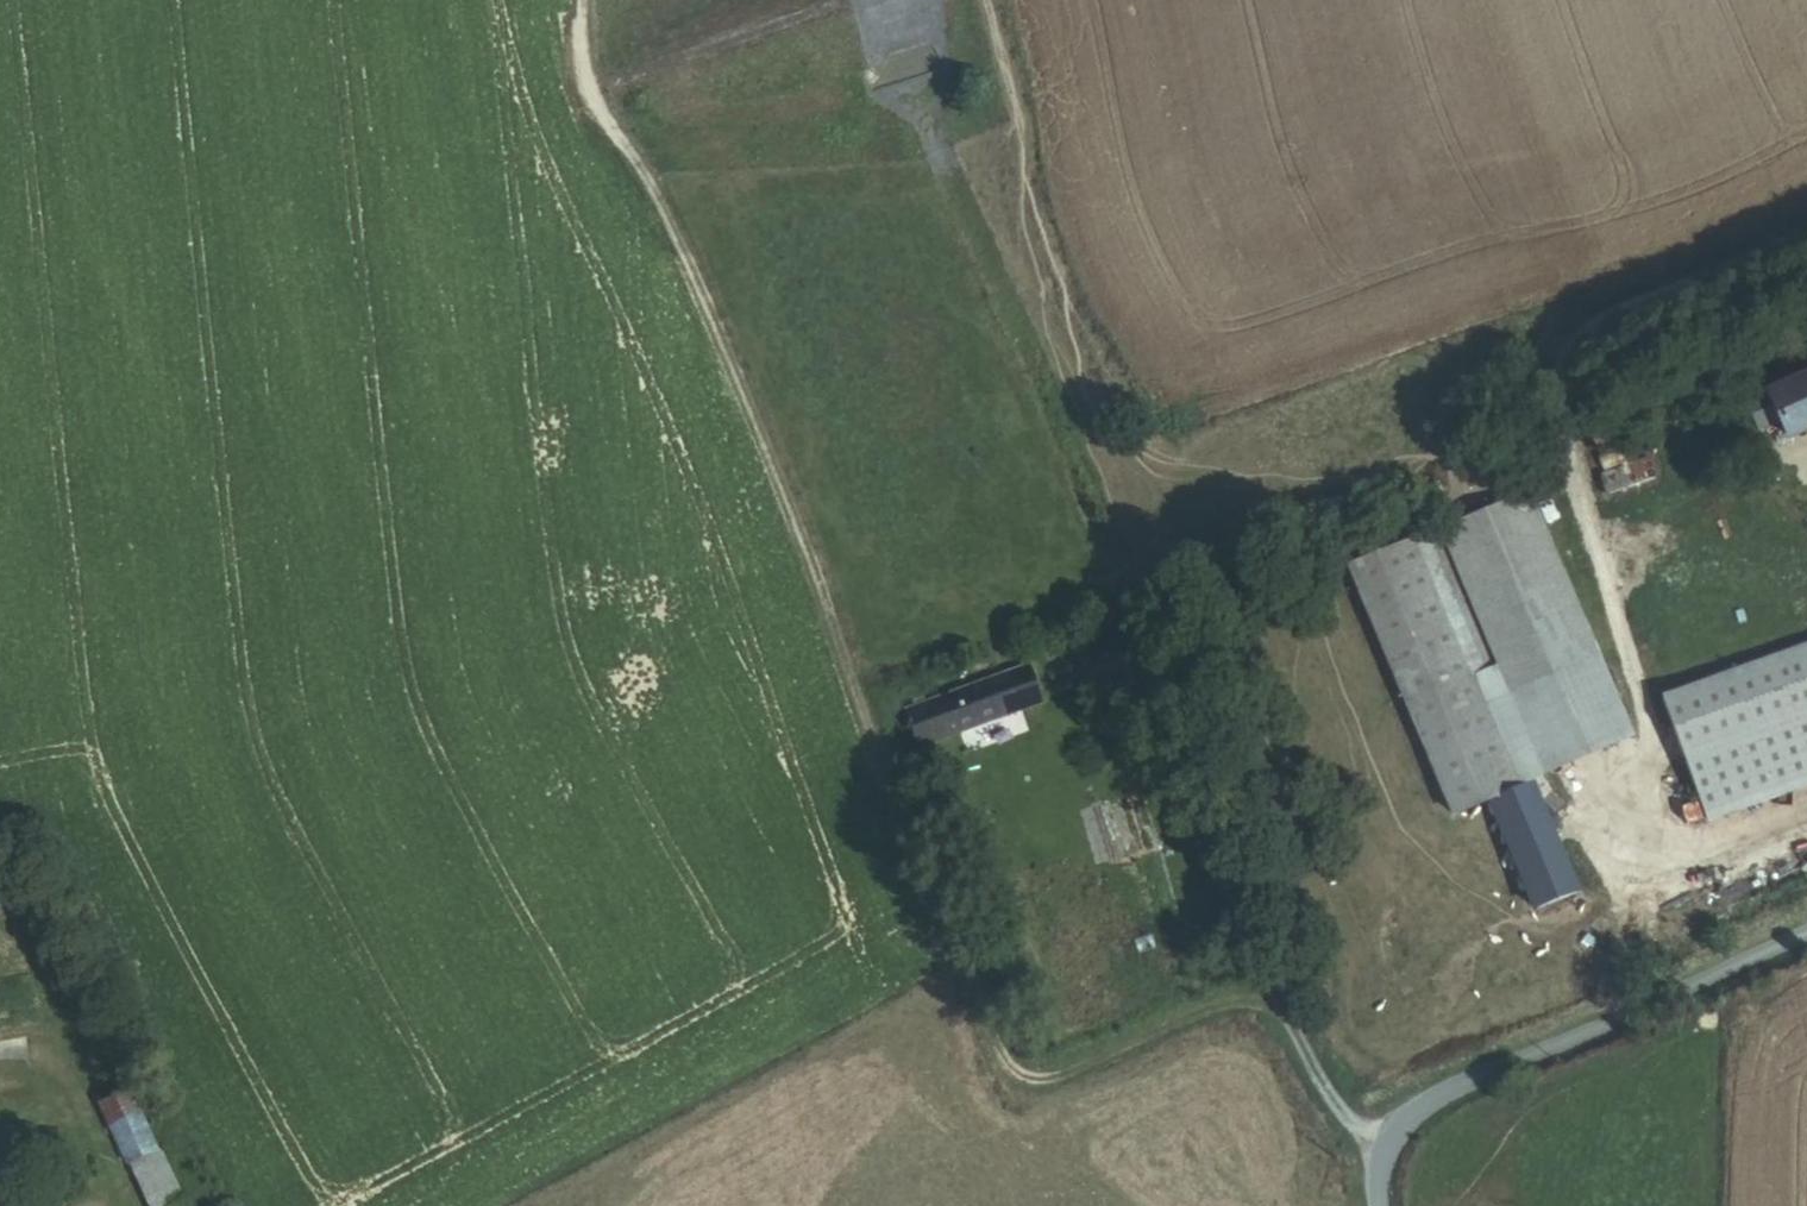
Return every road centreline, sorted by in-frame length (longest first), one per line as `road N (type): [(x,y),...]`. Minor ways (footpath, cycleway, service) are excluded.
road 1 (track): [(1806,236),(1580,338),(1552,396),(1560,459),(1602,593),(1614,677),(1596,810),(1611,846),(1653,863),(1729,848),(1806,815)]
road 2 (track): [(854,660),(669,204),(603,114),(581,63),(584,0)]
road 3 (unclassified): [(1806,927),(1429,1097),(1386,1145),(1378,1205)]

